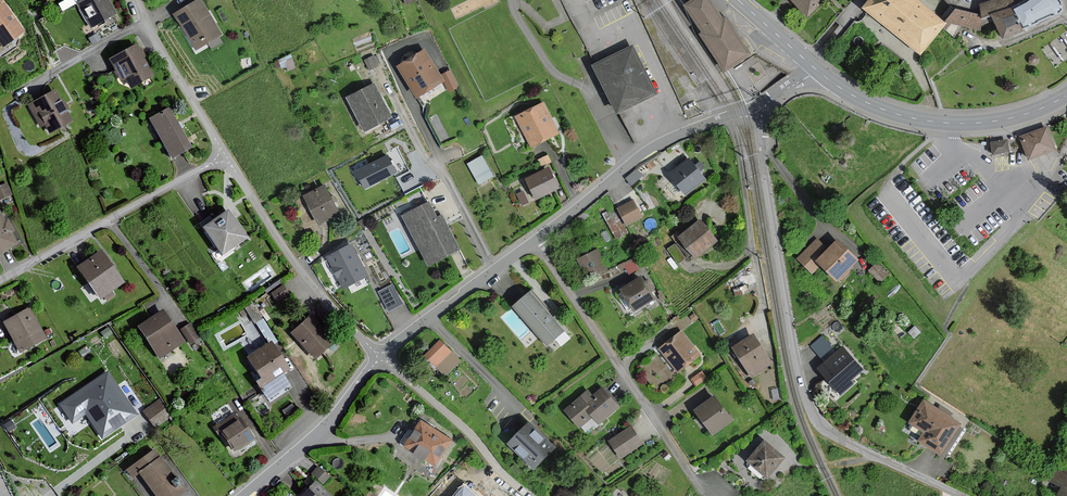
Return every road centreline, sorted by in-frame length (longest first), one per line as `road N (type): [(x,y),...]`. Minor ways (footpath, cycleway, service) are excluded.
road 1 (residential): [(758,111),(794,347),(814,416),(847,442),(961,495)]
road 2 (secondary): [(816,69),(885,110),(945,123),(1007,119),(1066,95)]
road 3 (residential): [(758,111),(654,148),(536,239)]
road 4 (residential): [(222,156),(305,276),(382,357)]
road 5 (residential): [(0,281),(222,156)]
road 6 (residential): [(536,239),(673,445)]
road 7 (track): [(729,117),(764,305),(754,326)]
road 8 (residential): [(382,357),(529,495)]
road 9 (residential): [(382,357),(324,428),(243,495)]
road 10 (residential): [(536,239),(382,357)]
road 11 (residential): [(138,0),(222,156)]
road 12 (track): [(926,120),(929,96),(911,57),(866,19)]
road 13 (residential): [(140,417),(140,429),(50,495)]

